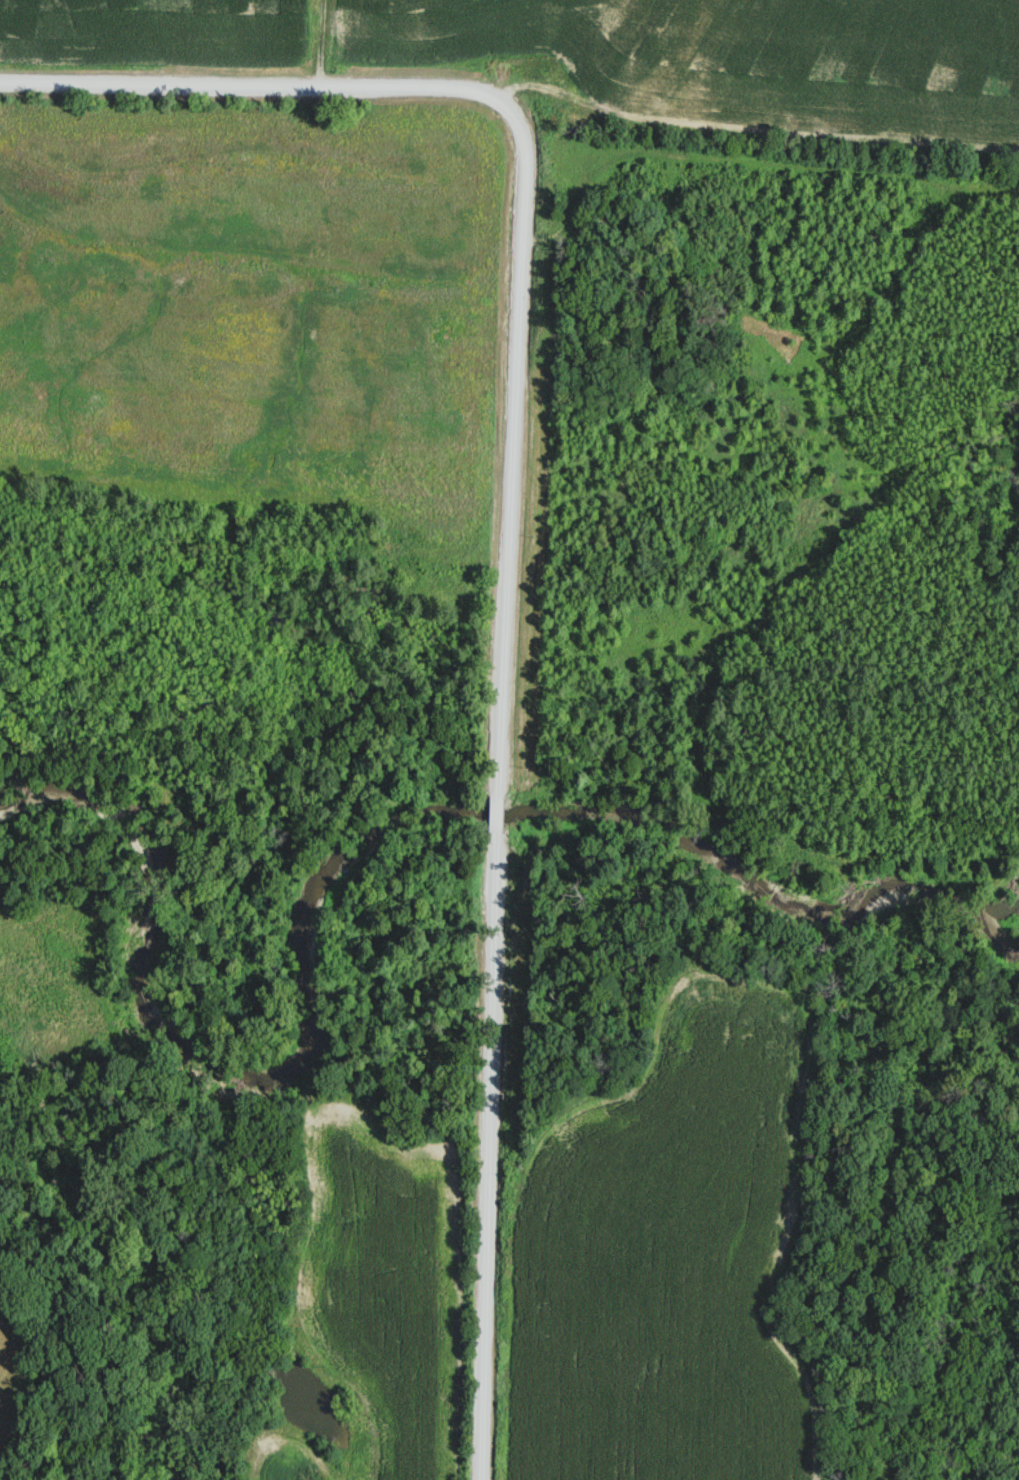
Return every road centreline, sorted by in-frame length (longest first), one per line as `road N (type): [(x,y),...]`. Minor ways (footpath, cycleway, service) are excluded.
road 1 (residential): [(479,1479),(485,1120),(524,198),(514,119),(469,88),(0,79)]

